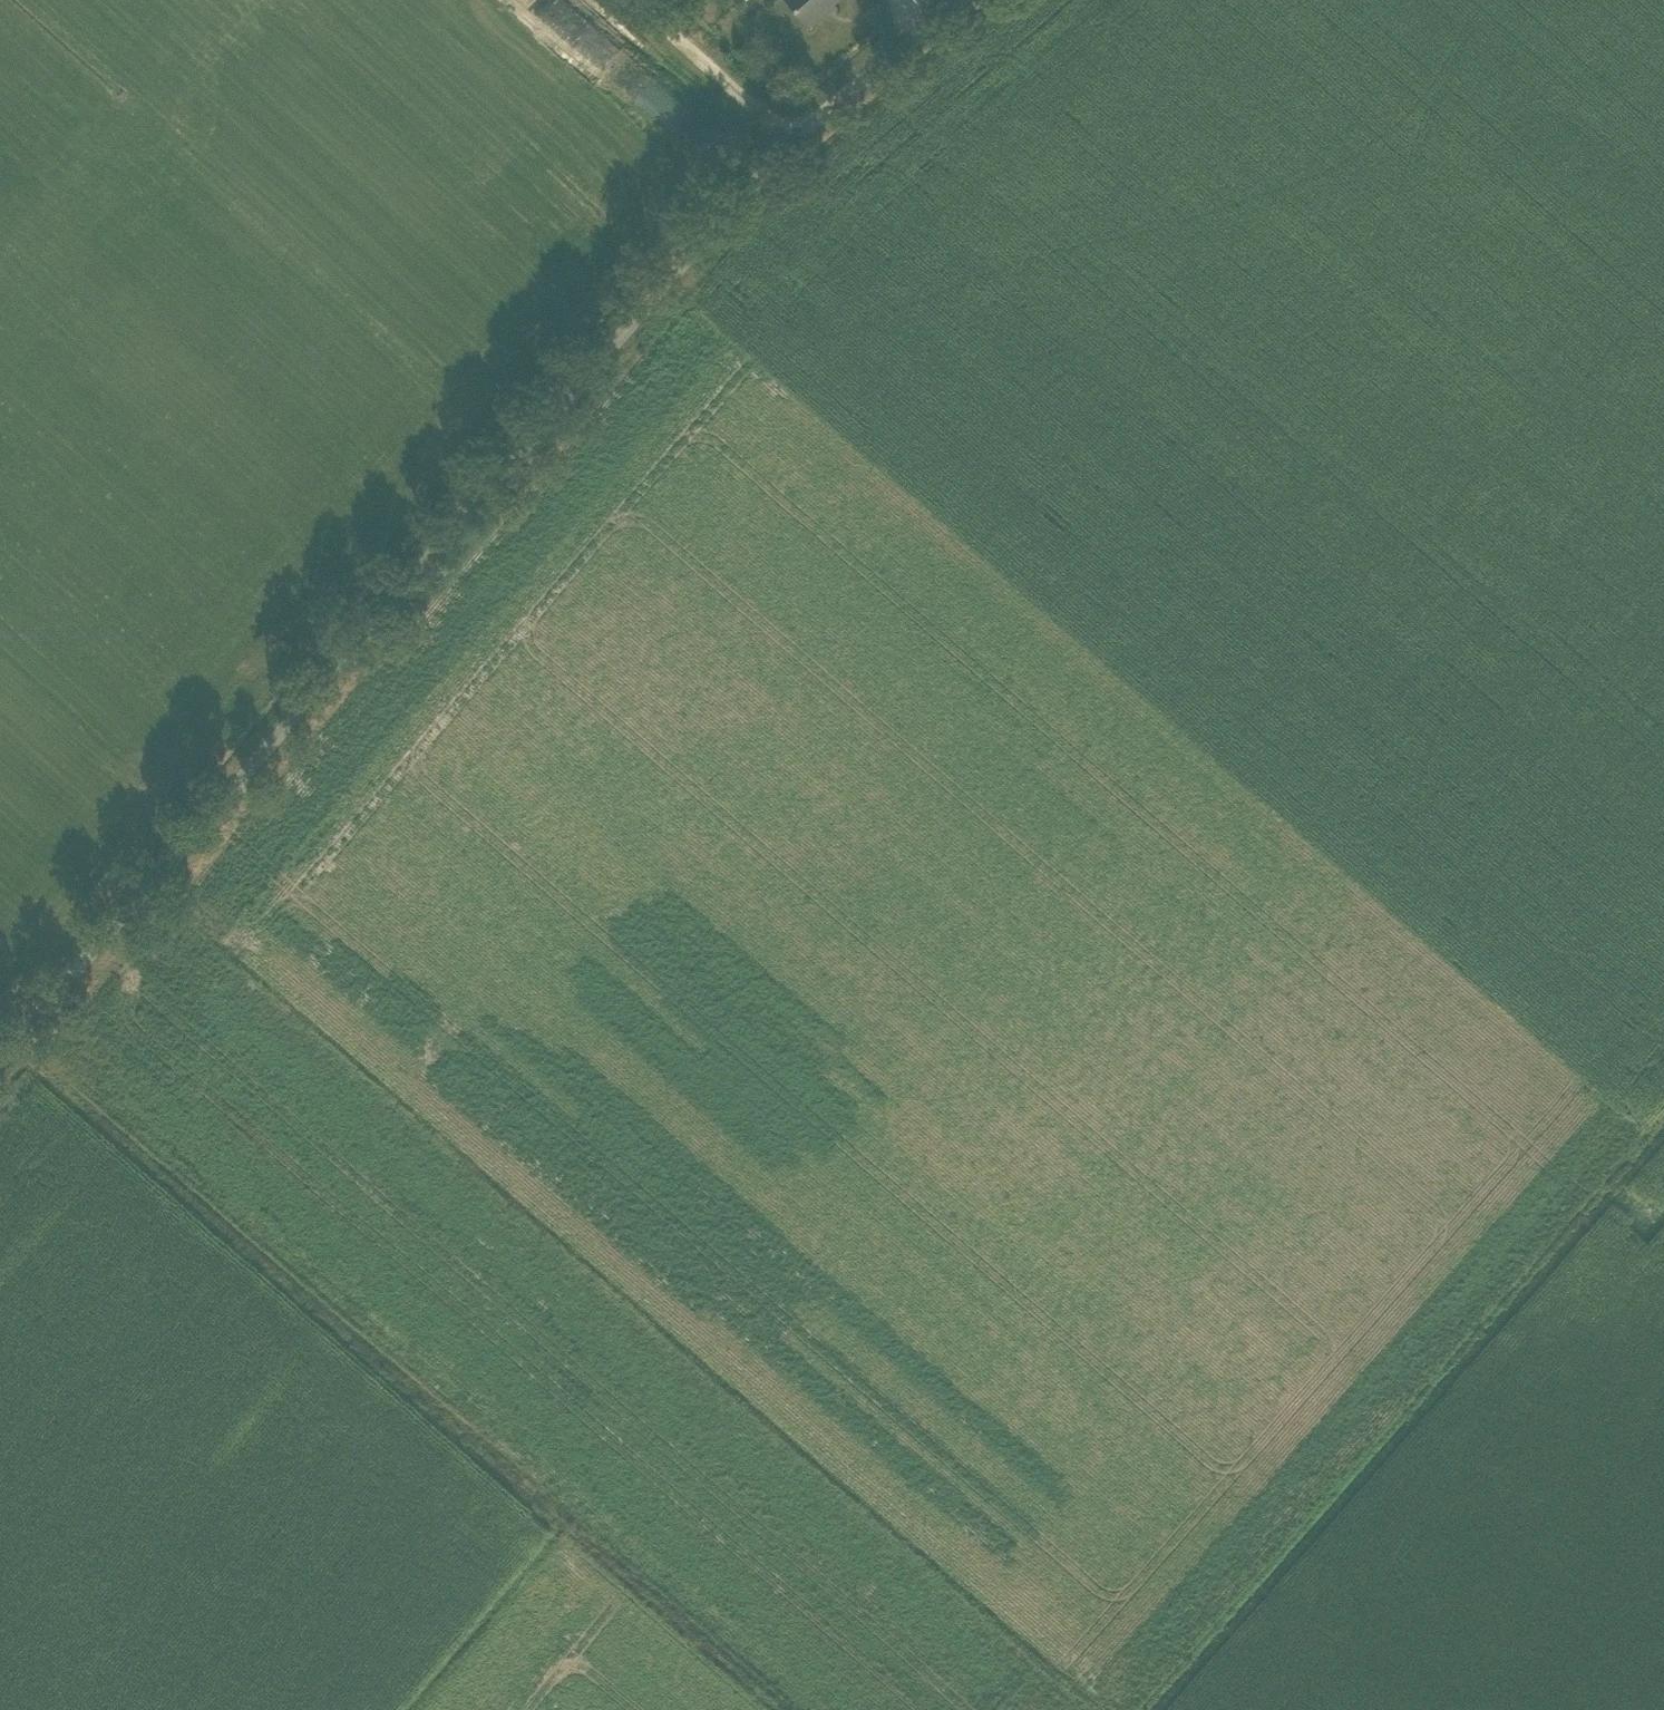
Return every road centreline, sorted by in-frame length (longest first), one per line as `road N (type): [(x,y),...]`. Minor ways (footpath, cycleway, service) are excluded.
road 1 (unclassified): [(0,1069),(801,138),(869,93),(979,0)]
road 2 (track): [(801,138),(635,0)]

